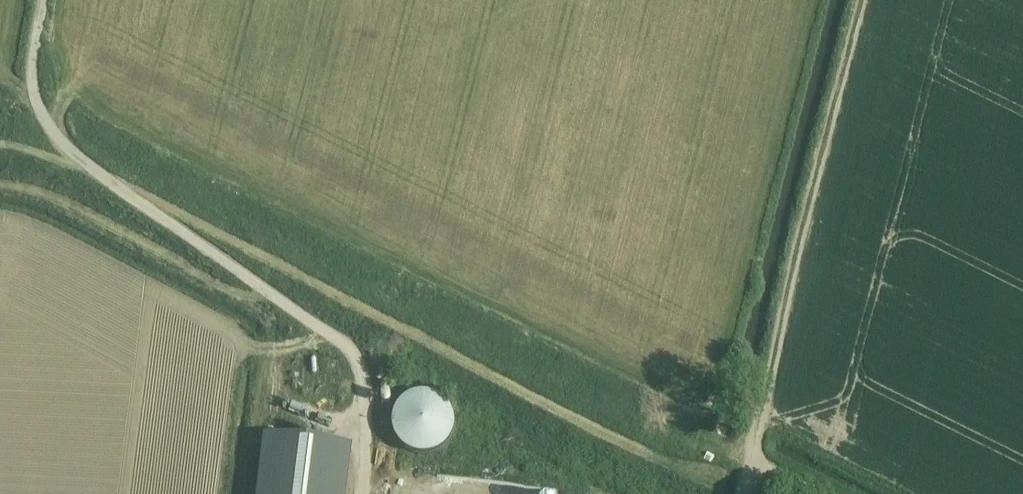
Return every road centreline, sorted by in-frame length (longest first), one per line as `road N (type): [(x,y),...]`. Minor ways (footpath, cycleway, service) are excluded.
road 1 (track): [(45,0),(33,91),(54,133),(357,359),(362,493)]
road 2 (track): [(754,462),(864,0)]

